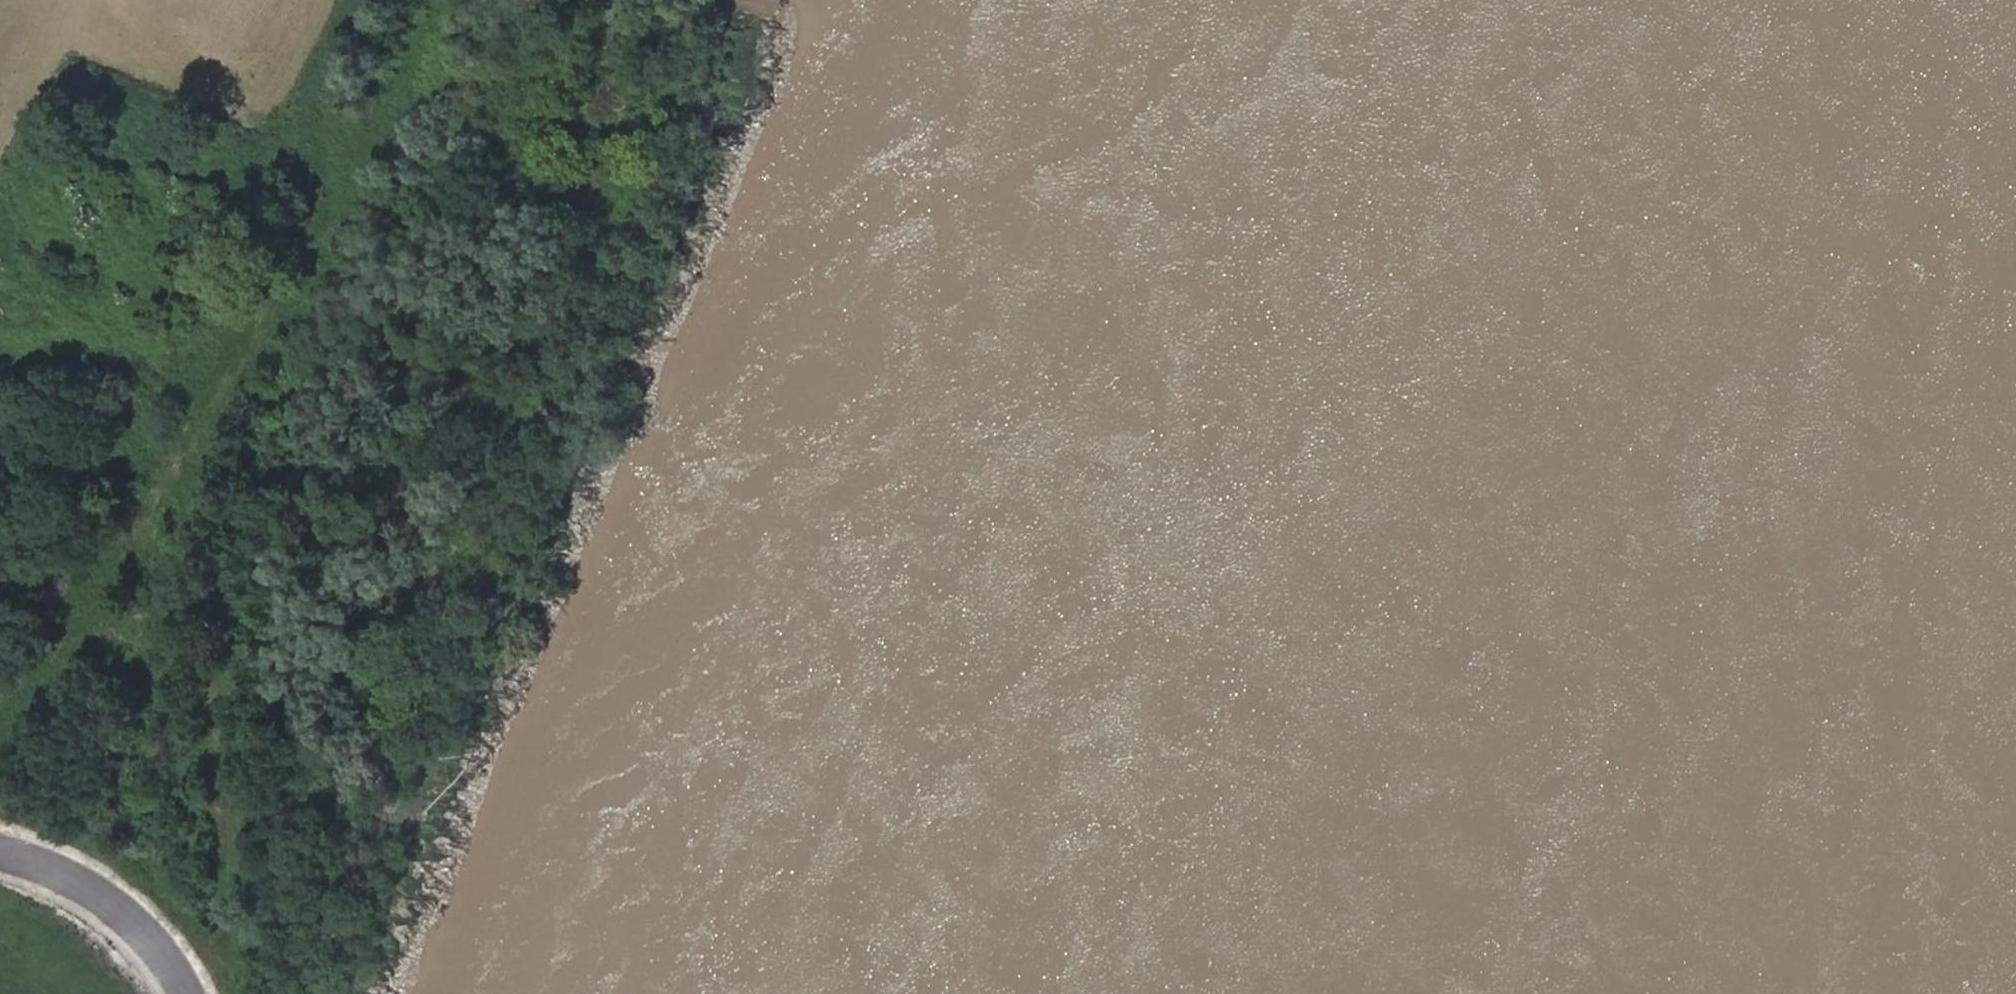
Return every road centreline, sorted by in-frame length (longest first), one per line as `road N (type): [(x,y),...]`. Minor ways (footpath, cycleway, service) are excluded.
road 1 (unclassified): [(0,855),(67,880),(157,938),(190,993)]

